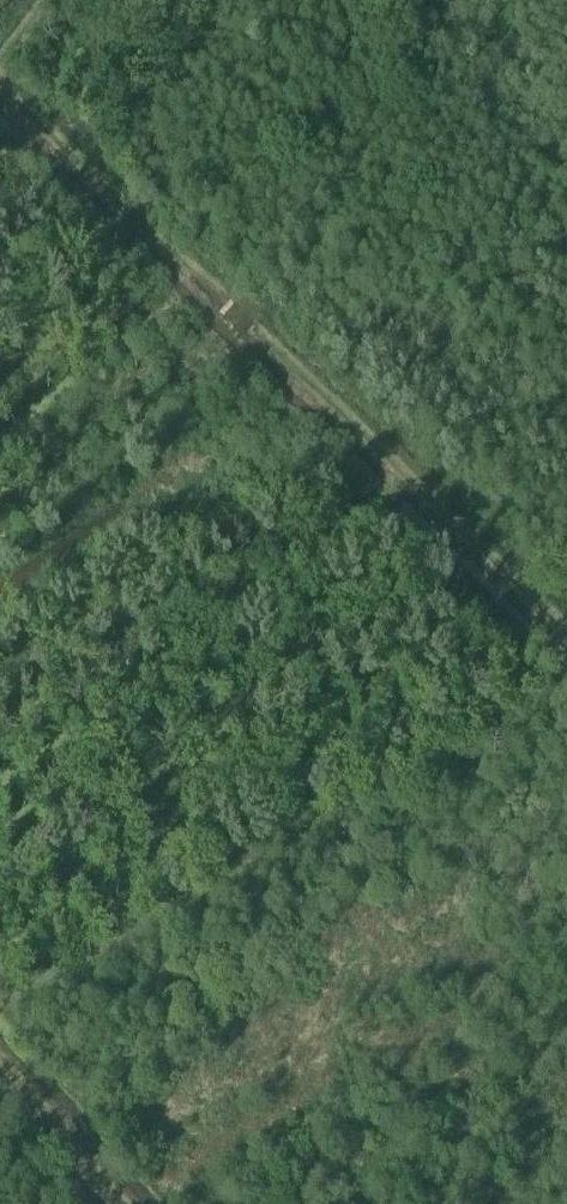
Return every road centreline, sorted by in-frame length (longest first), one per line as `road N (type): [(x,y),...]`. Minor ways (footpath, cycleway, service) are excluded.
road 1 (track): [(0,90),(566,632)]
road 2 (unclassified): [(124,1203),(0,1056)]
road 3 (track): [(72,159),(172,0)]

